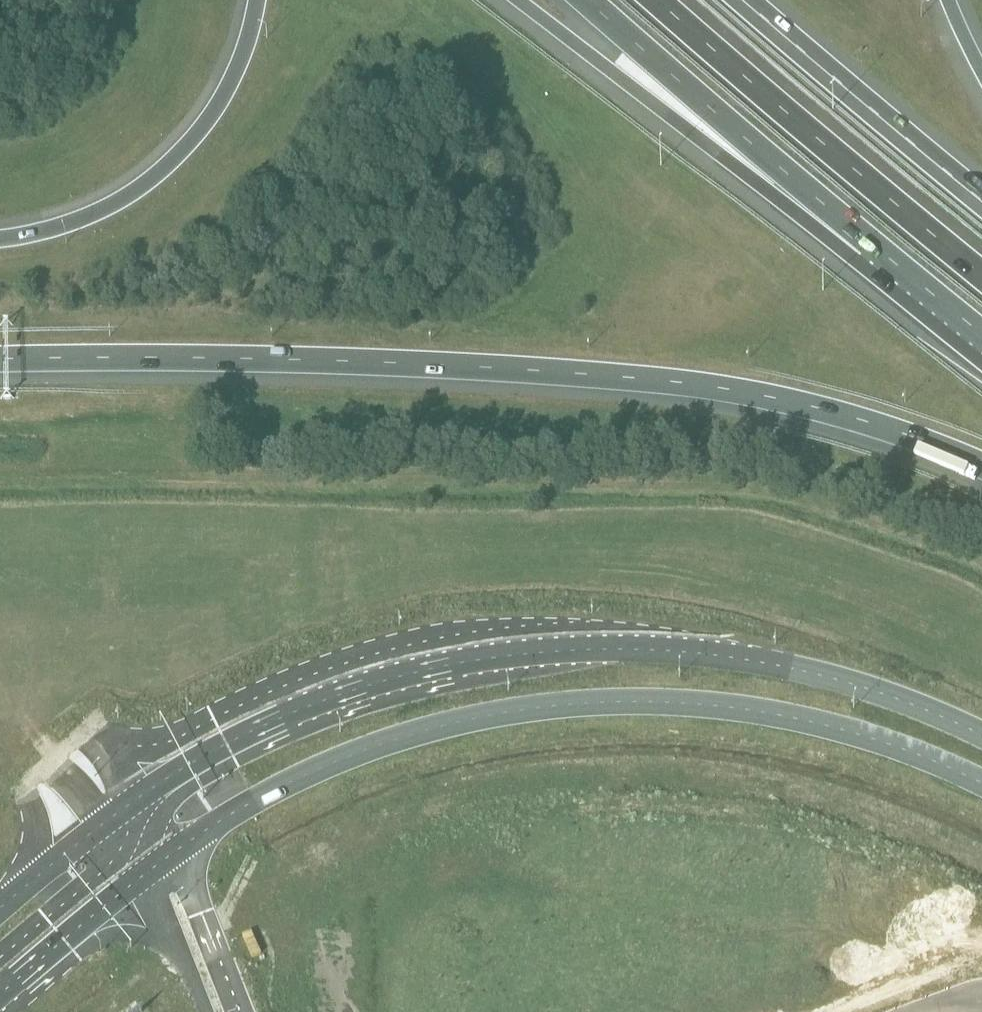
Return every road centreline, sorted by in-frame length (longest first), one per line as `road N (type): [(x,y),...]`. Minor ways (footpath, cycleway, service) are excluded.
road 1 (motorway): [(0,360),(425,364),(717,385),(814,403),(981,463)]
road 2 (secondary): [(981,736),(904,699),(783,666),(669,649),(537,653),(324,699),(200,756),(139,797)]
road 3 (secondary): [(177,850),(288,782),(378,744),(561,704),(665,701),(765,710),(893,742),(981,782)]
road 4 (motorway): [(514,0),(866,240)]
road 5 (motorway): [(981,272),(664,0)]
road 6 (motorway): [(259,0),(224,99),(159,175),(66,226),(0,239)]
road 7 (motorway): [(587,0),(866,240)]
road 8 (motorway): [(981,198),(750,0)]
road 9 (secondary): [(0,995),(140,876)]
road 10 (unclassified): [(241,1011),(177,850)]
road 11 (unclassified): [(140,876),(207,1011)]
road 12 (motorway): [(866,240),(981,333)]

